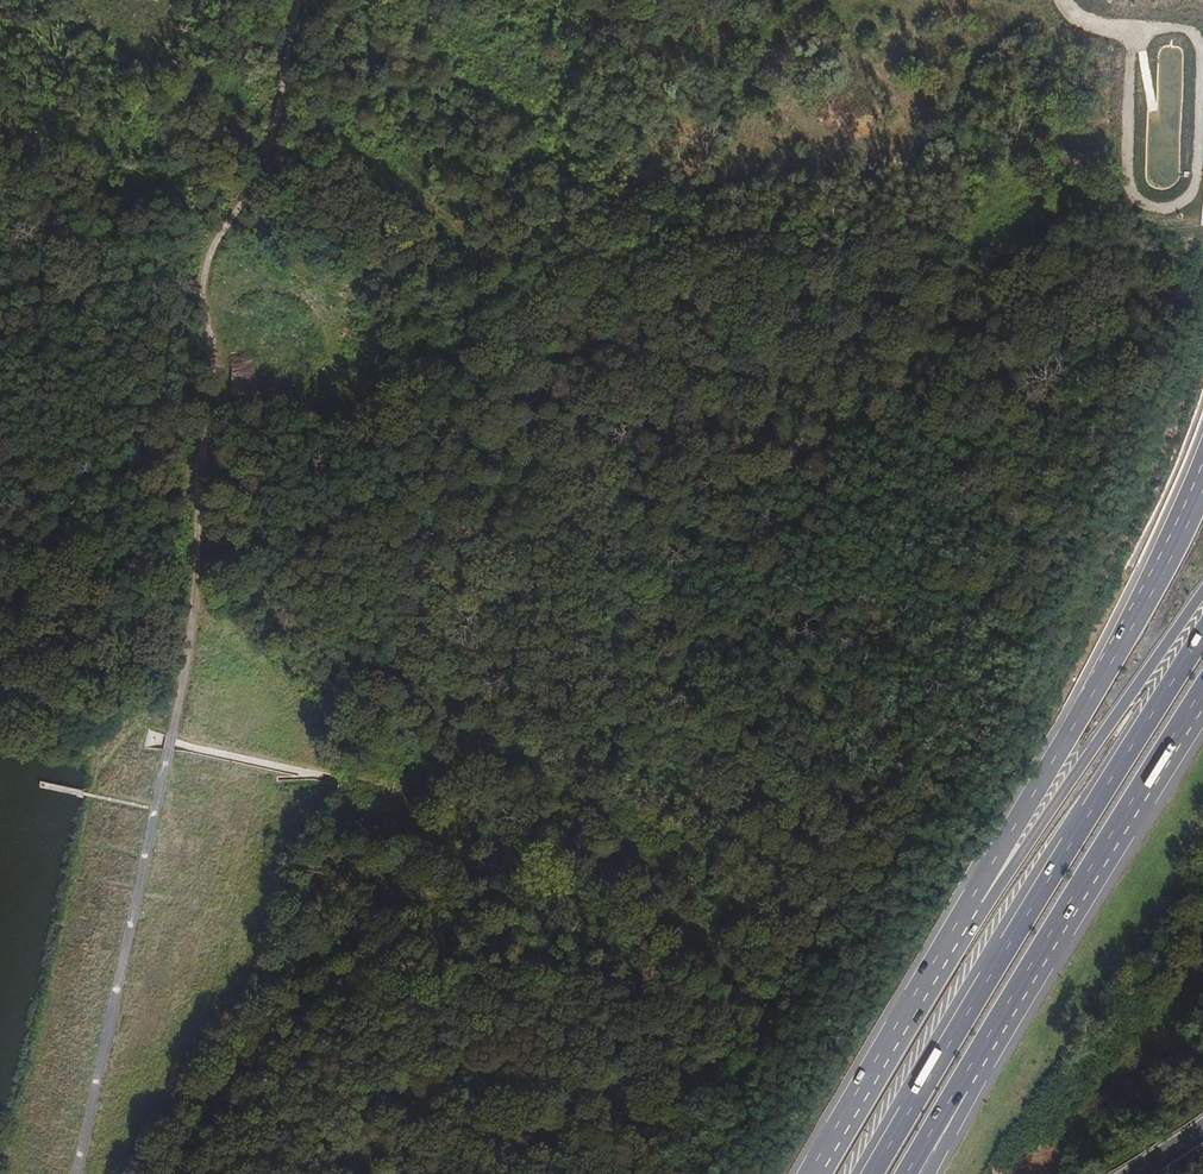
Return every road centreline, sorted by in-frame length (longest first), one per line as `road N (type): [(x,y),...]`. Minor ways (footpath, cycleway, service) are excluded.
road 1 (track): [(79,1173),(170,753),(206,532),(197,347),(211,249),(259,172),(309,0)]
road 2 (motorway): [(1202,633),(871,1173)]
road 3 (trunk): [(1202,488),(976,902)]
road 4 (motorway): [(964,1085),(1202,701)]
road 5 (motorway): [(1202,590),(976,902)]
road 6 (trunk): [(976,902),(815,1173)]

